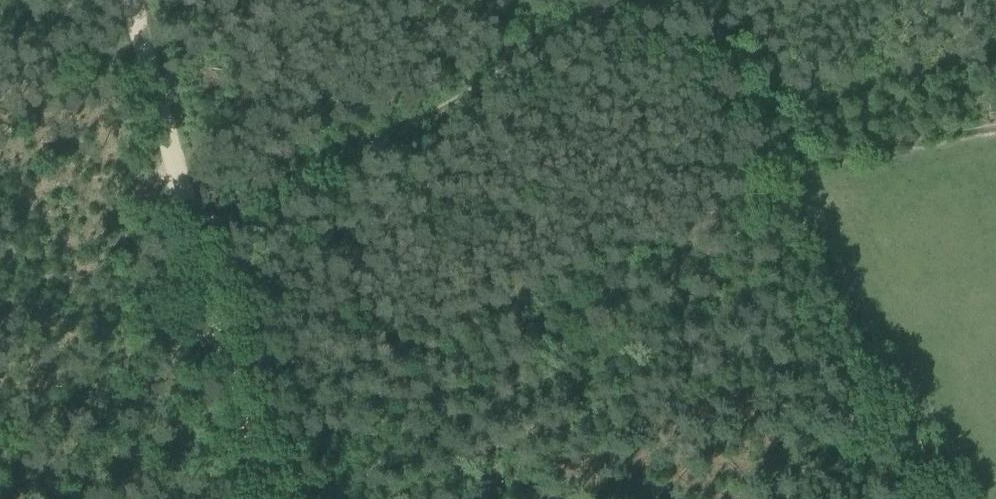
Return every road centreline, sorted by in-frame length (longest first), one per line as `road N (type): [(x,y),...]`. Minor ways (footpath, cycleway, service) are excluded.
road 1 (track): [(681,0),(197,238)]
road 2 (track): [(936,498),(772,170)]
road 3 (track): [(268,498),(197,238)]
road 4 (track): [(197,238),(138,0)]
road 5 (track): [(995,131),(772,170)]
road 6 (track): [(772,170),(681,0)]
road 7 (track): [(772,170),(824,220),(885,258)]

